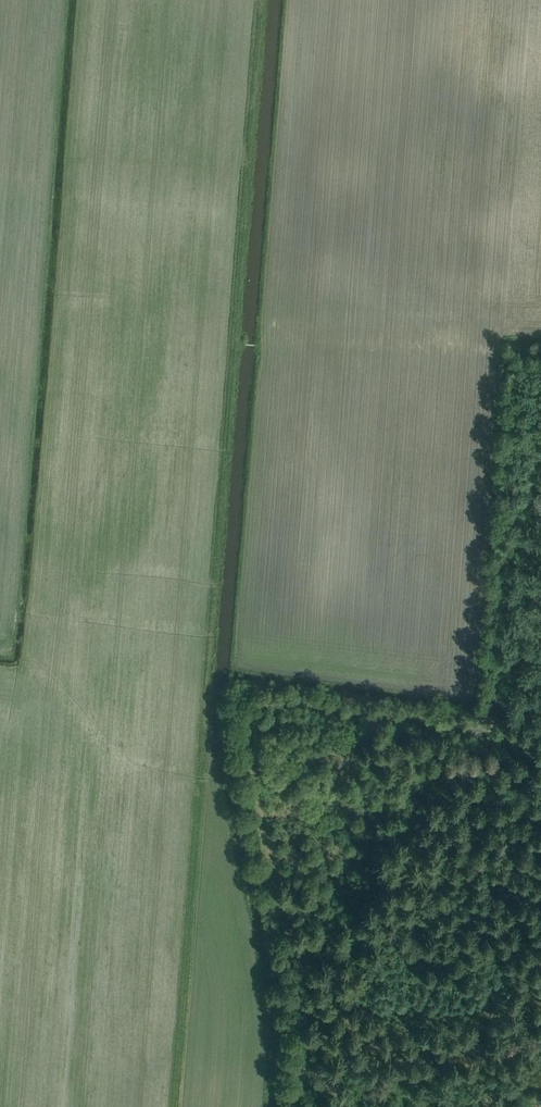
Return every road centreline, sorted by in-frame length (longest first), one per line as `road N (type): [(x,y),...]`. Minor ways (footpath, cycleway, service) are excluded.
road 1 (track): [(290,1106),(292,998),(241,728),(249,703),(266,697),(496,726),(540,753)]

